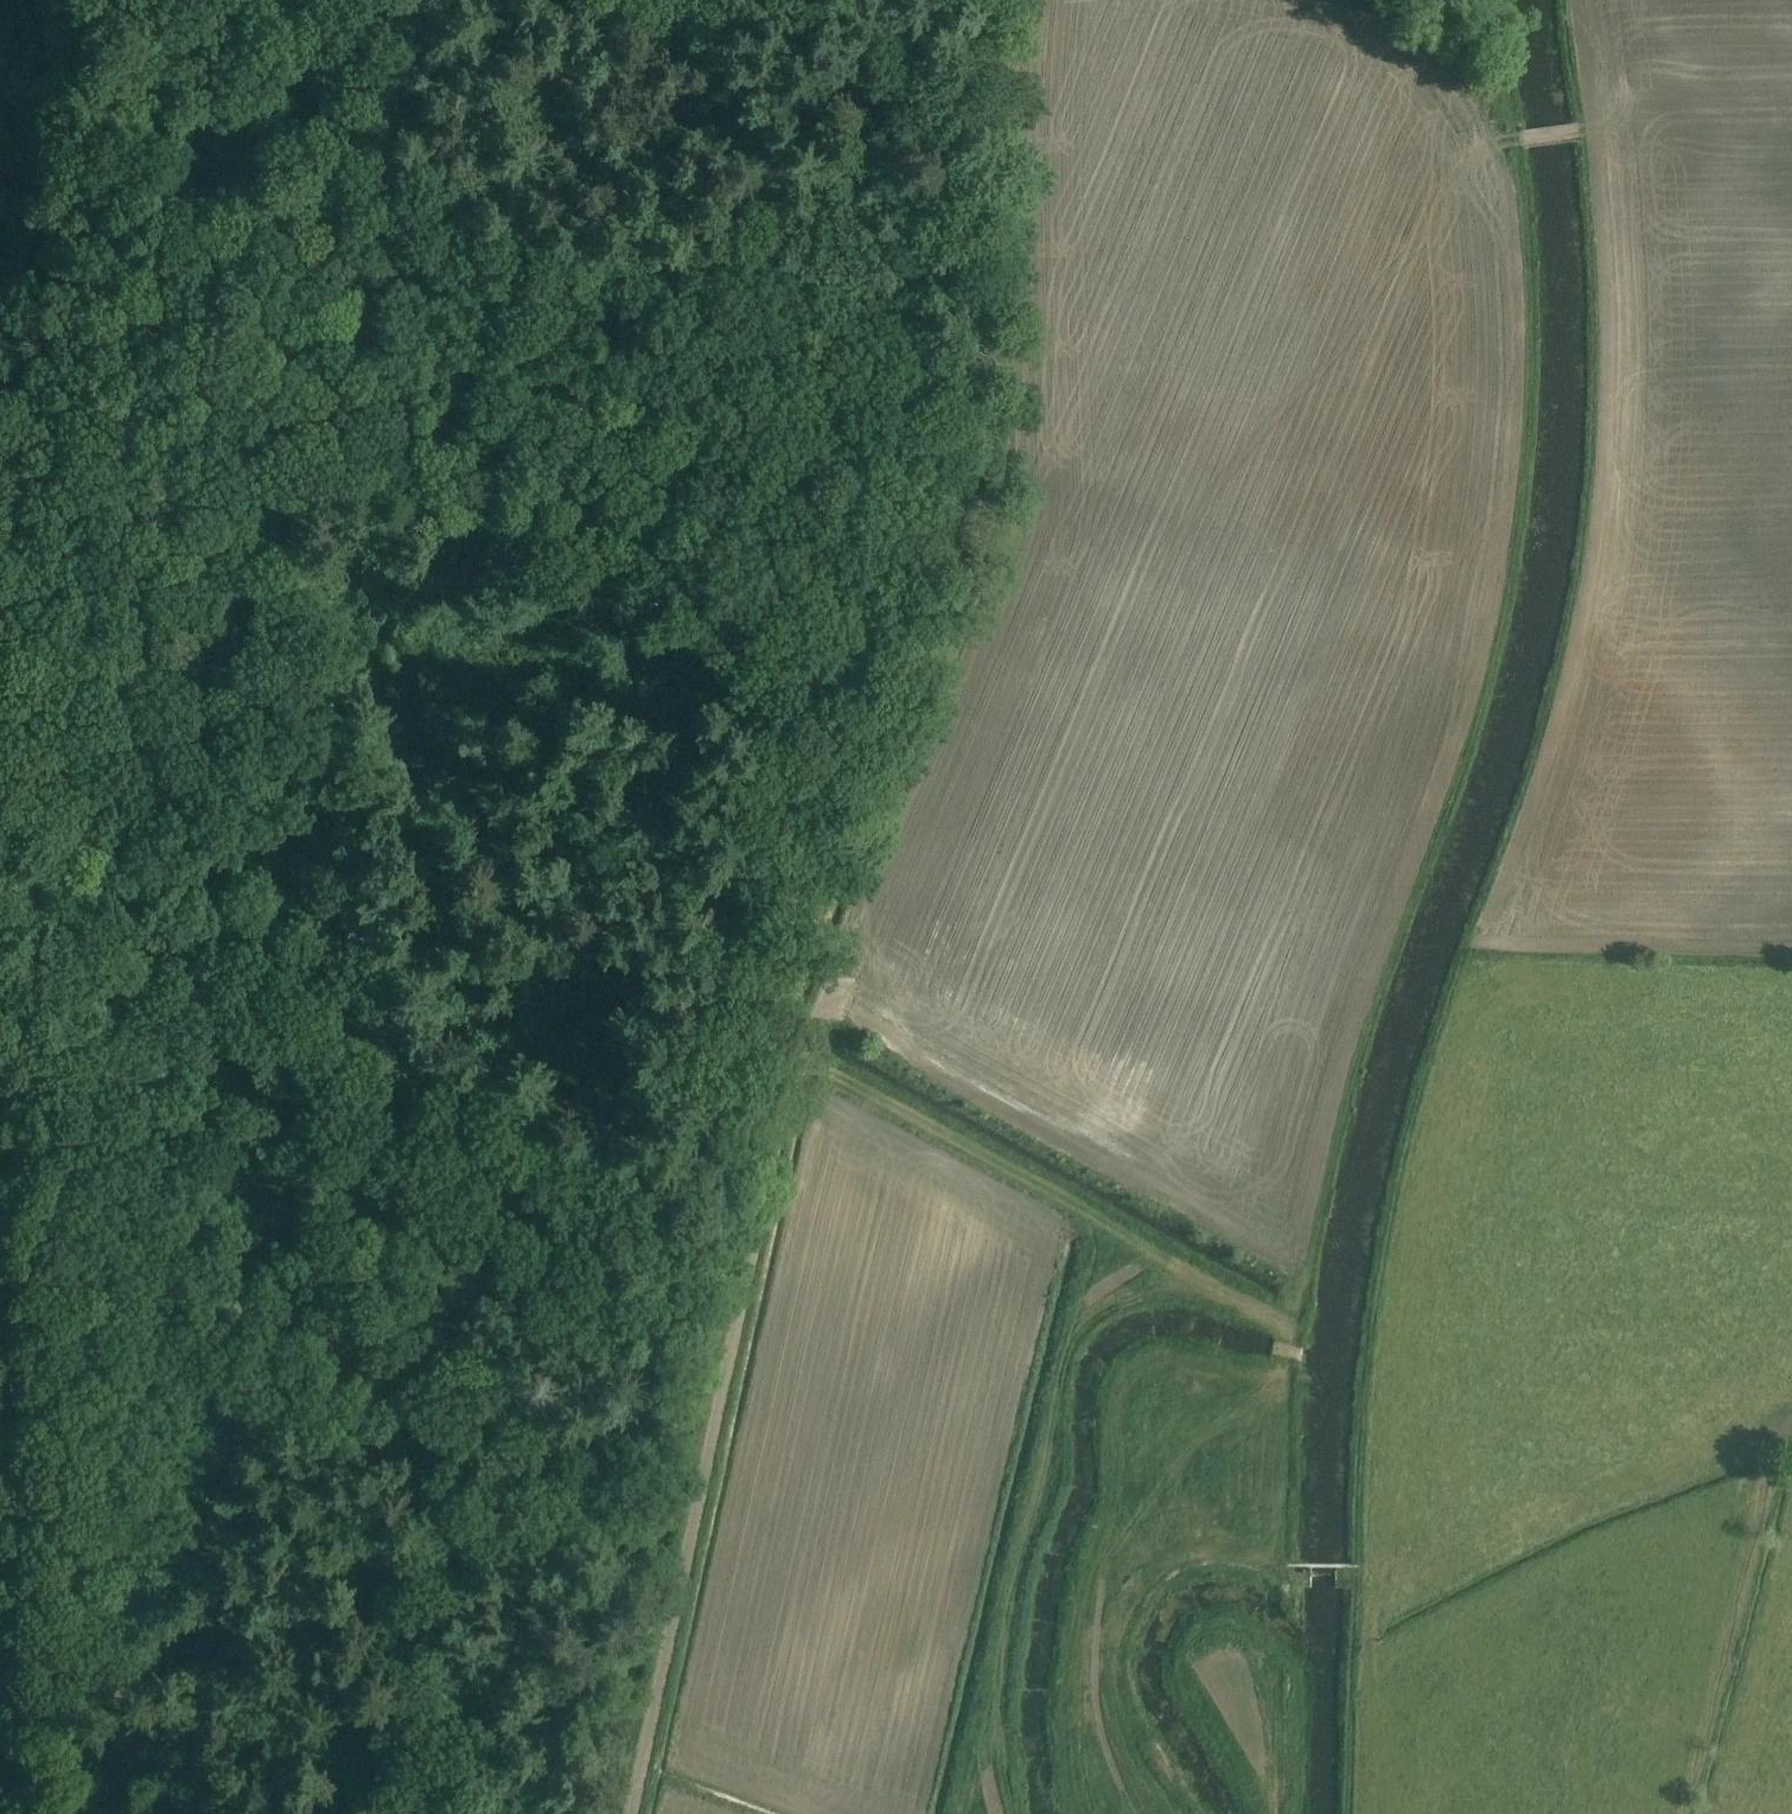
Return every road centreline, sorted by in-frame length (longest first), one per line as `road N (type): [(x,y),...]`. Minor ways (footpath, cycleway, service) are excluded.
road 1 (track): [(1227,1284),(1118,1298),(1073,1347),(1055,1475),(1001,1727),(1009,1813)]
road 2 (track): [(1275,1807),(1193,1683),(1189,1658),(1202,1635),(1224,1630),(1254,1647),(1275,1682)]
road 3 (track): [(1275,1682),(1275,1813)]
road 4 (track): [(1473,154),(1599,131)]

